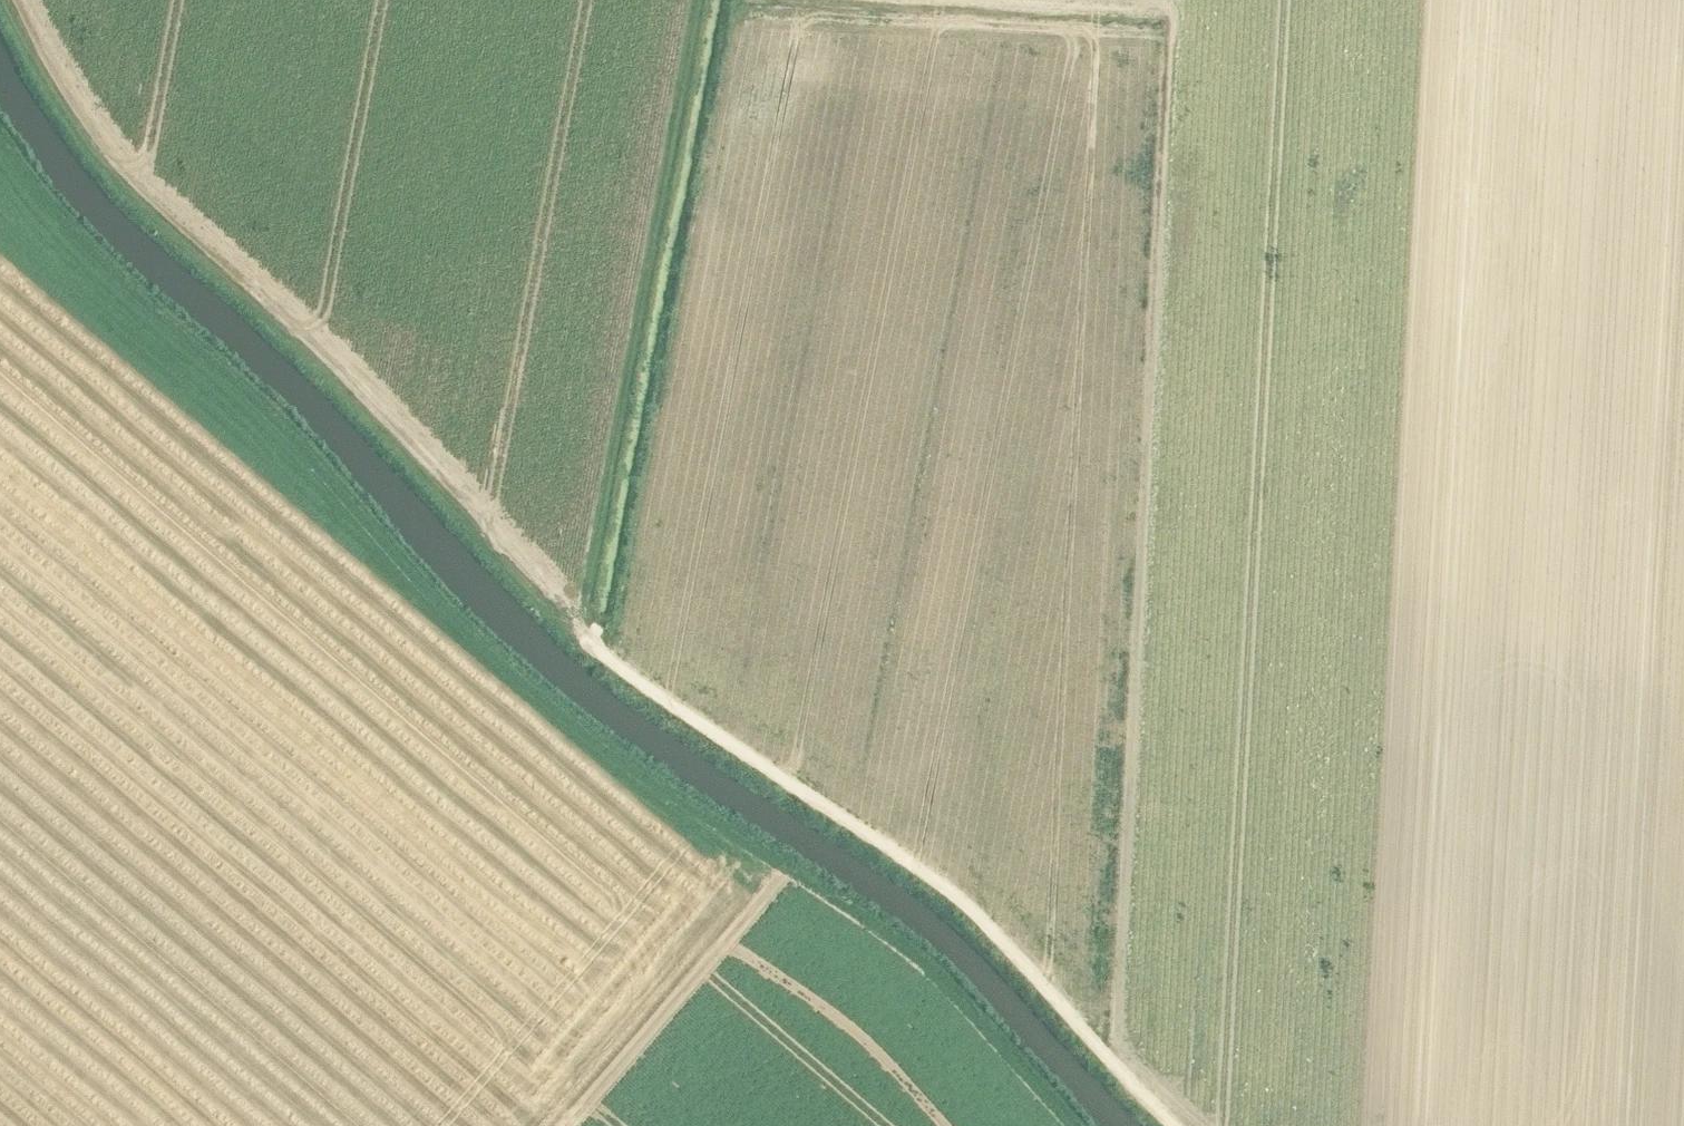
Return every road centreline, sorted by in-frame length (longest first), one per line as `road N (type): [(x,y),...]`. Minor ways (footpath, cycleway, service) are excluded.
road 1 (track): [(1173,1125),(1123,1081),(1084,1021),(962,905),(600,657),(582,633),(701,0)]

